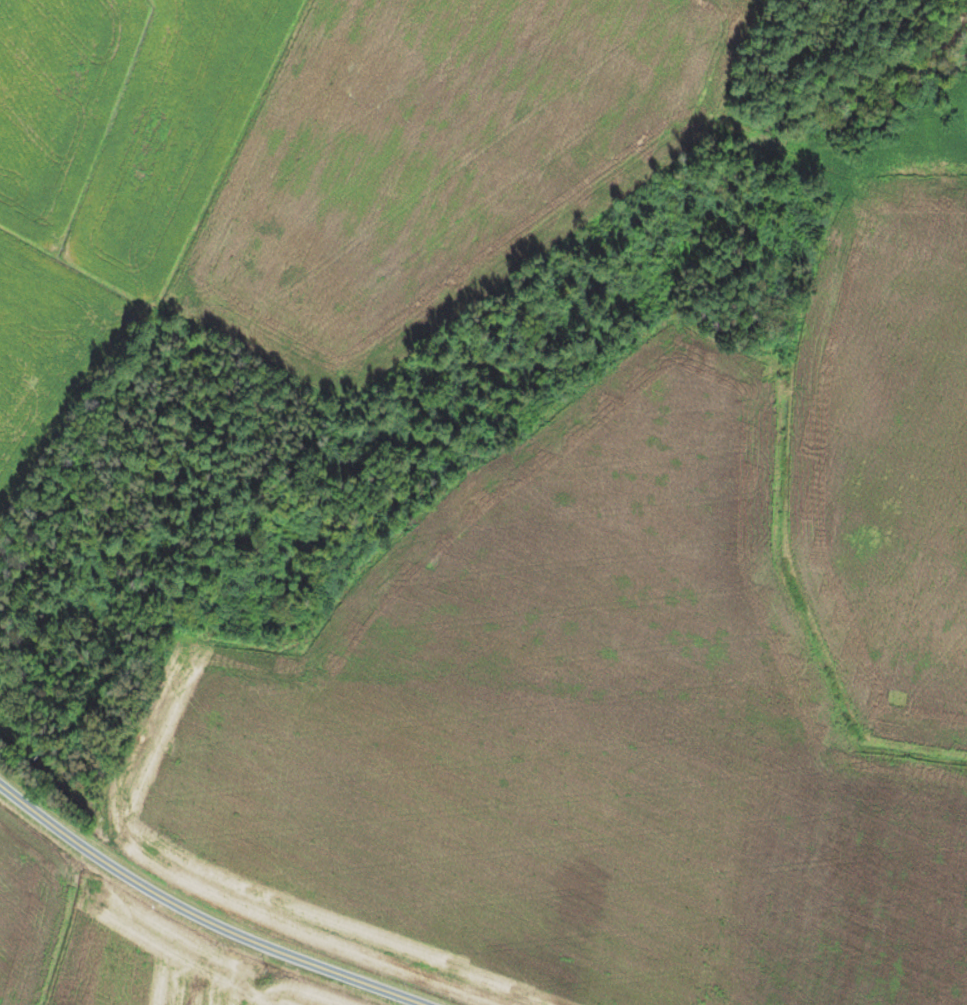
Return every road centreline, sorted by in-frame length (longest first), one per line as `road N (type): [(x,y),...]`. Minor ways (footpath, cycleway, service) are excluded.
road 1 (residential): [(0,783),(92,852),(202,917),(428,1004)]

